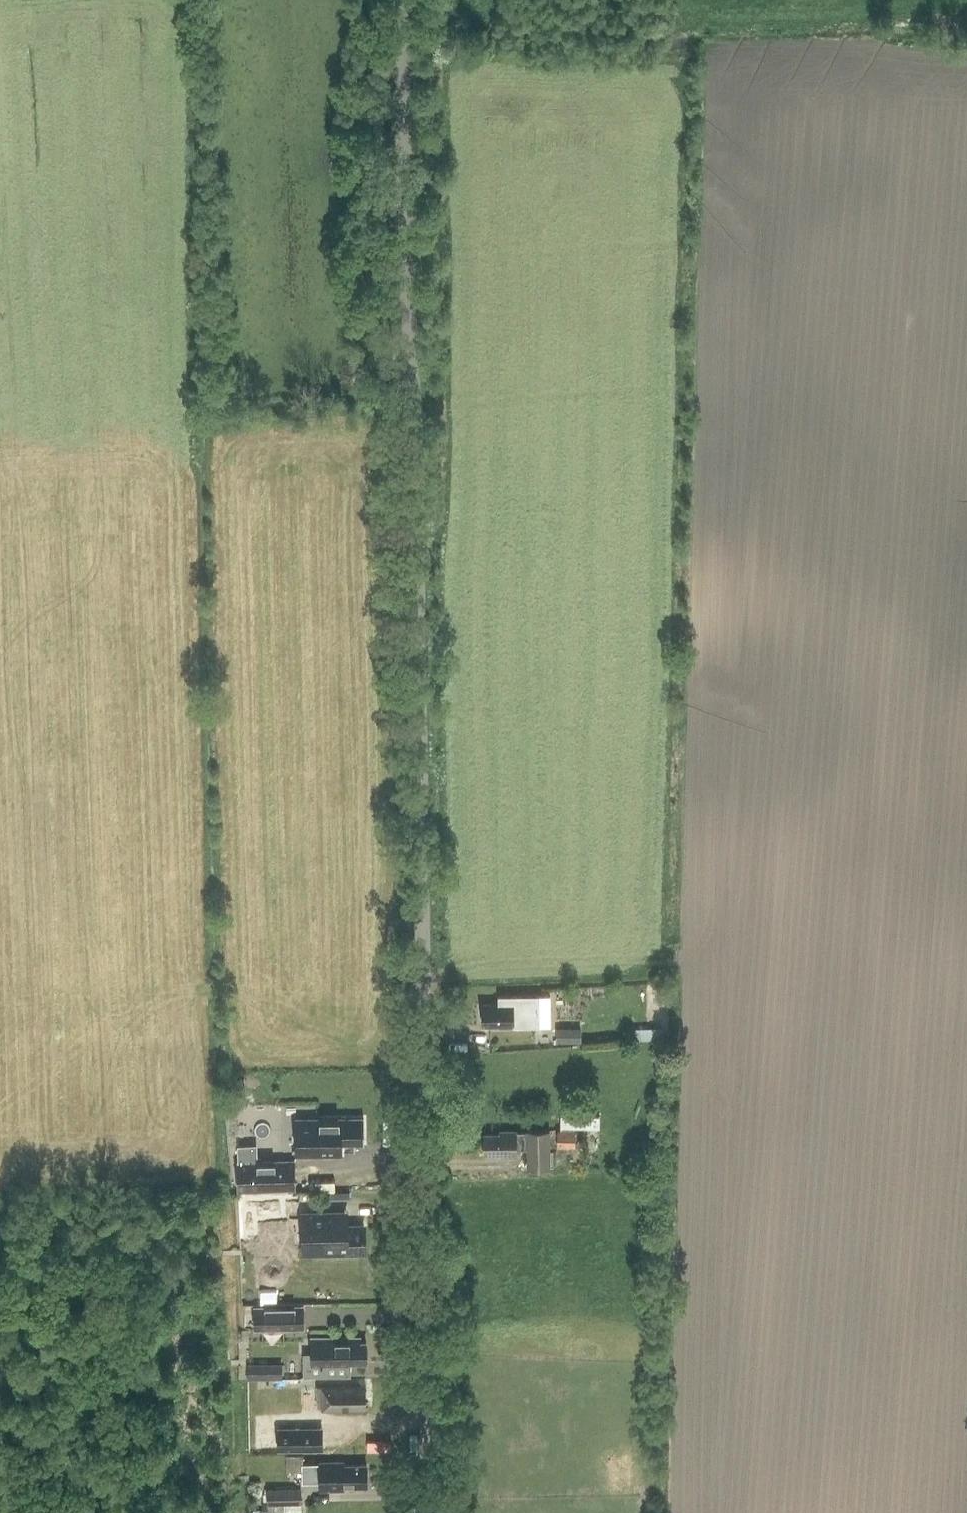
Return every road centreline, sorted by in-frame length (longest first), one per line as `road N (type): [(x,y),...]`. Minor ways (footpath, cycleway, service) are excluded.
road 1 (unclassified): [(430,1512),(406,0)]

